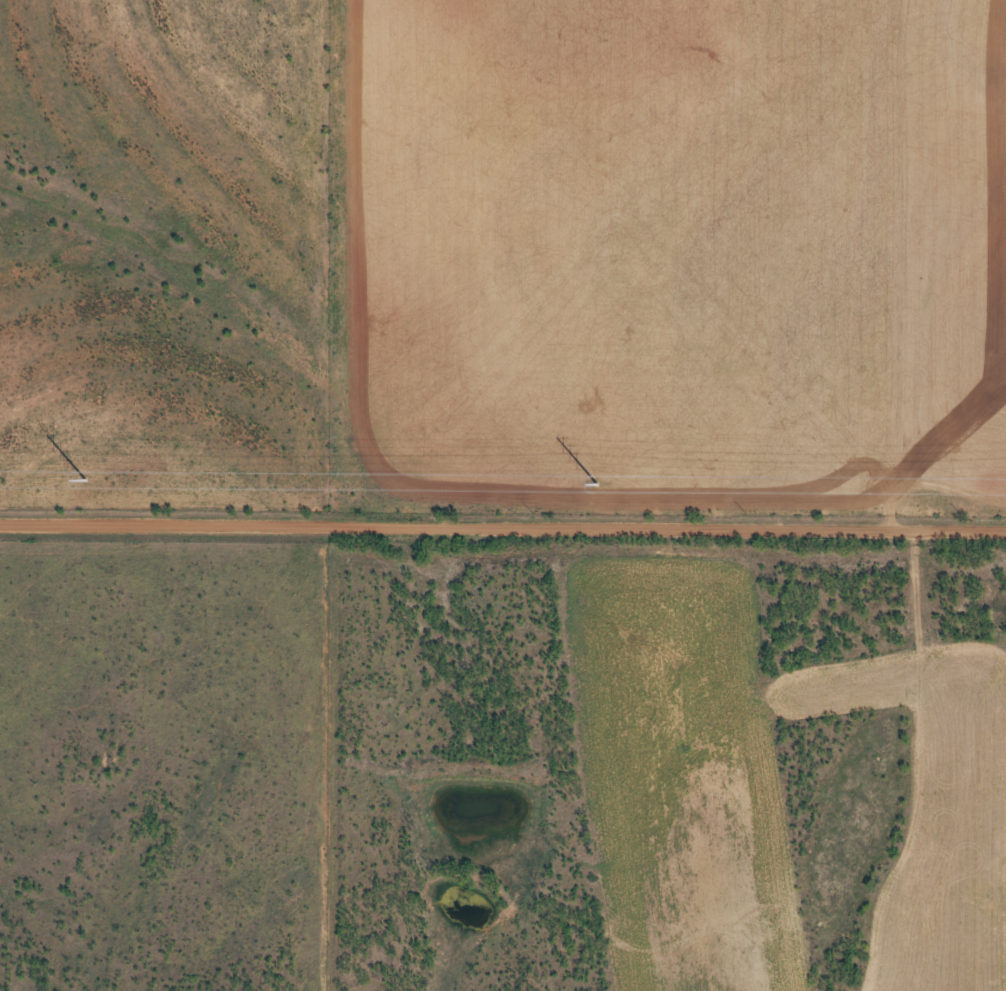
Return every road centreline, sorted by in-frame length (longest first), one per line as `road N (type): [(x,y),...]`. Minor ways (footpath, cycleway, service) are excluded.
road 1 (residential): [(1005,524),(0,519)]

